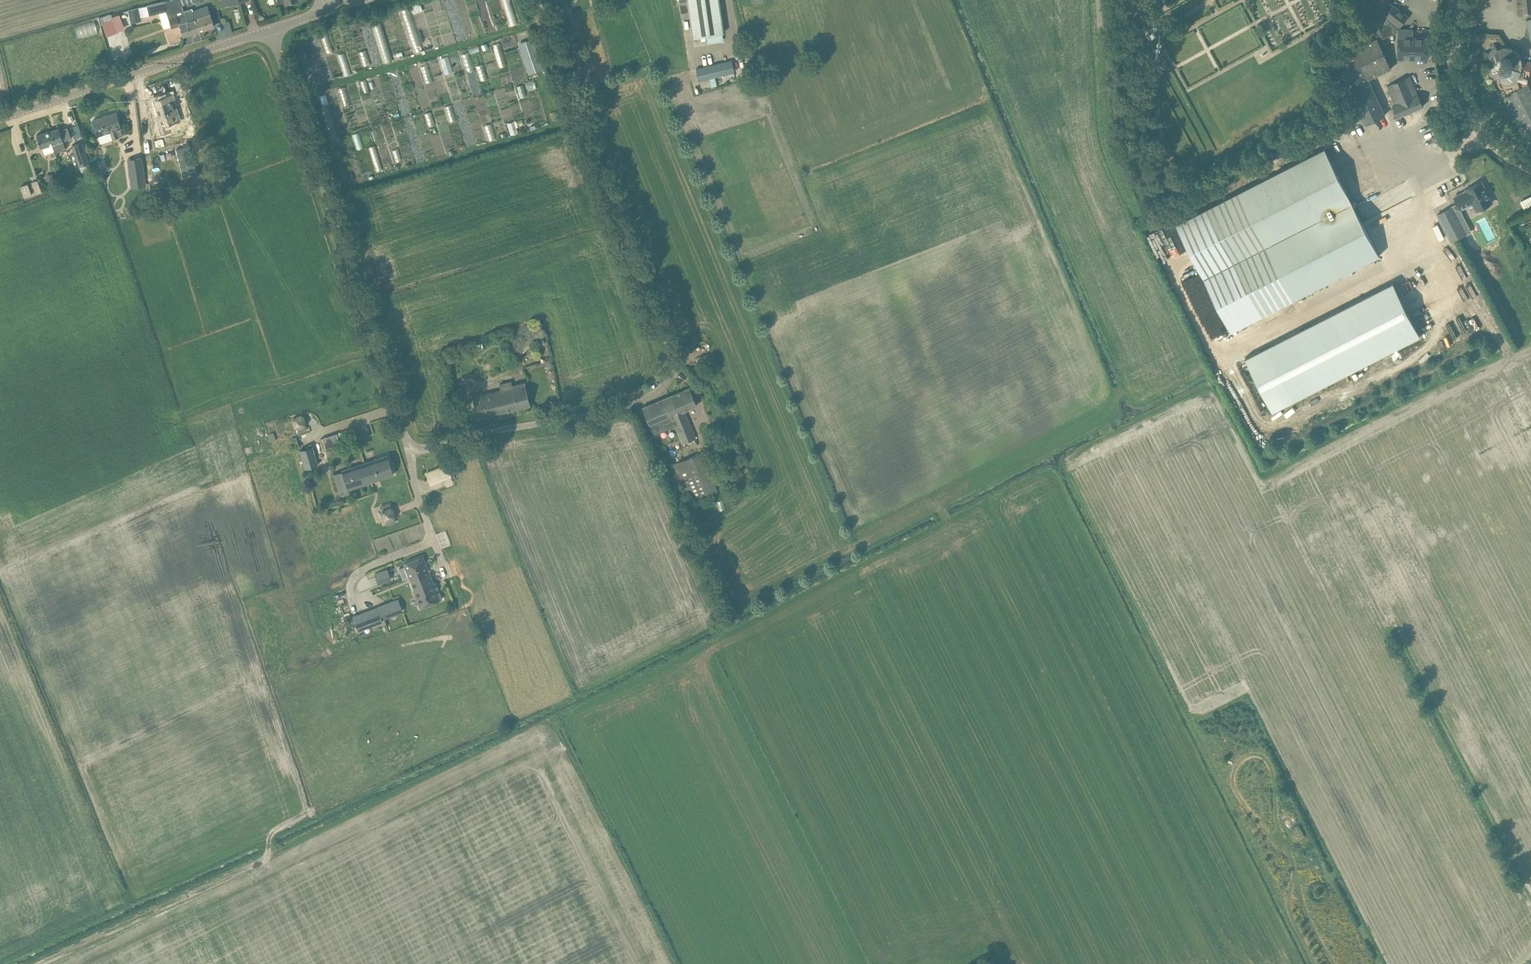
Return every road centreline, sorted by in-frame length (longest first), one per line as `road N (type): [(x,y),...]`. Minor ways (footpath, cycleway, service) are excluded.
road 1 (unclassified): [(271,30),(405,436),(419,449),(610,410),(668,383),(665,346),(537,0)]
road 2 (unclassified): [(0,118),(271,30)]
road 3 (unclassified): [(1530,166),(1479,131),(1465,109),(1448,46),(1456,0)]

